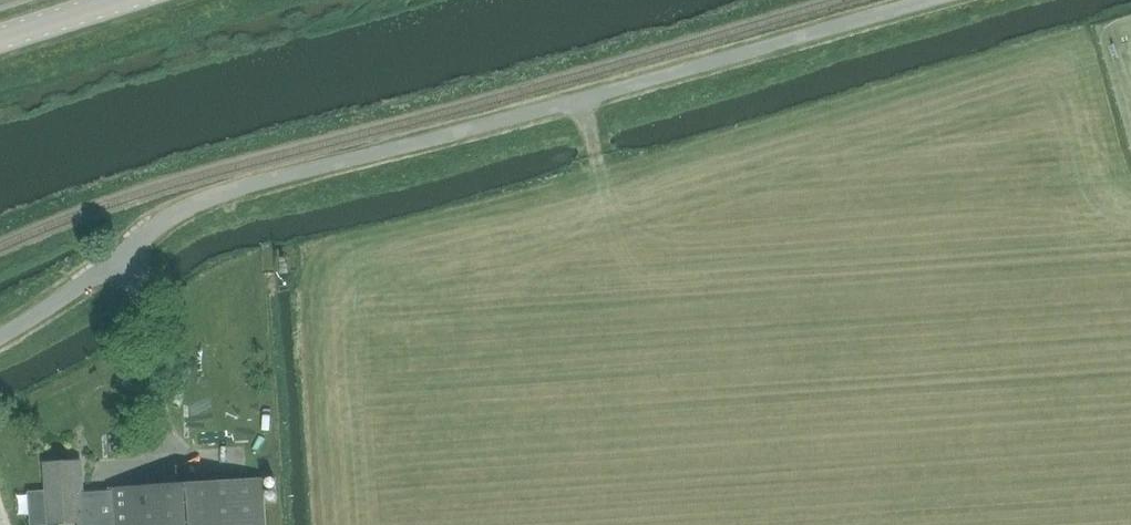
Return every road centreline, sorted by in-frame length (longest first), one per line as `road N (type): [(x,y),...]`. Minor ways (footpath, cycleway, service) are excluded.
road 1 (unclassified): [(0,338),(167,218),(222,193),(930,0)]

